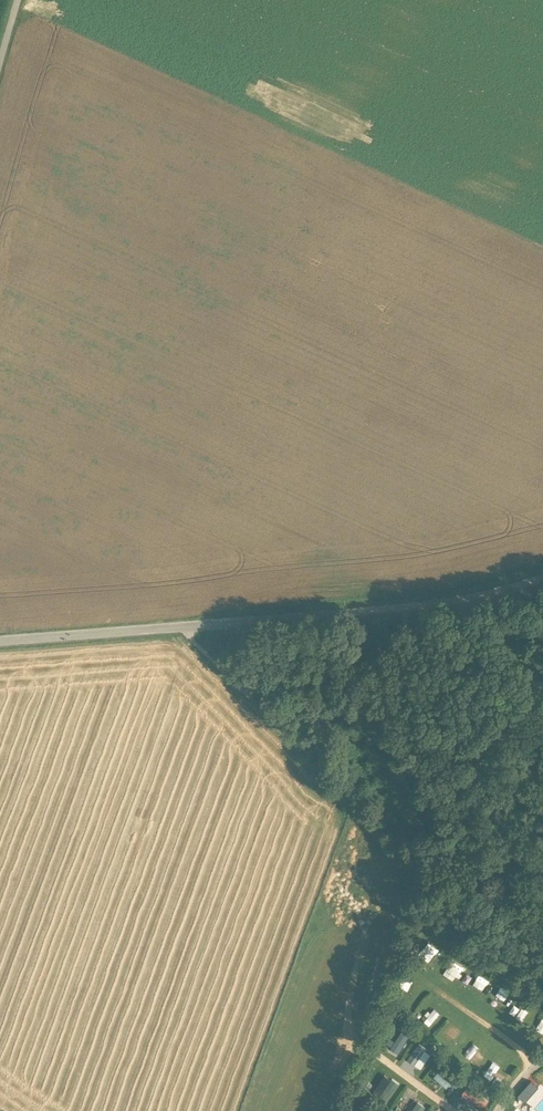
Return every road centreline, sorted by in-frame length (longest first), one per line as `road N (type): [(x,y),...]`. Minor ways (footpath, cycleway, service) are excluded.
road 1 (track): [(246,694),(468,927),(542,989)]
road 2 (track): [(179,627),(405,608),(542,578)]
road 3 (unclassified): [(0,642),(179,627)]

